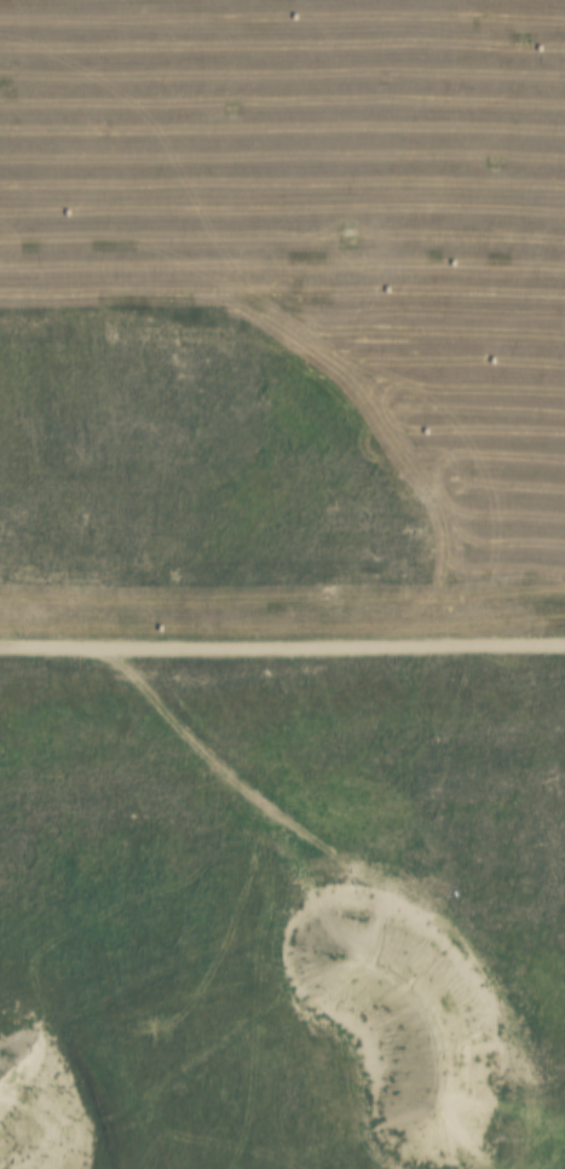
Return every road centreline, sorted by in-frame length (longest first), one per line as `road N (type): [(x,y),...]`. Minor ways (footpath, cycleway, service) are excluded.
road 1 (track): [(0,646),(564,642)]

